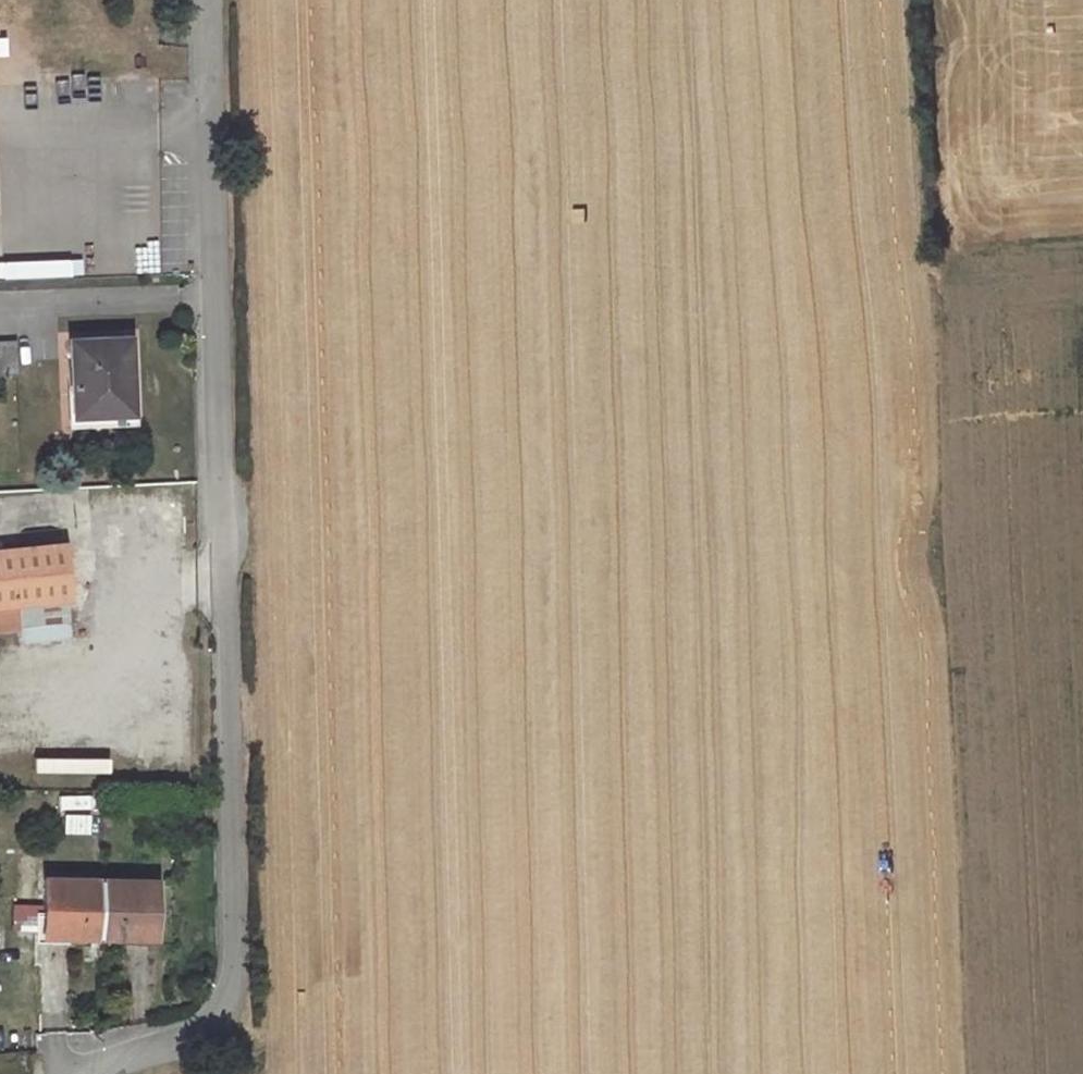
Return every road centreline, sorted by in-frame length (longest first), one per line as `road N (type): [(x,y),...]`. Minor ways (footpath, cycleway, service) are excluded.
road 1 (unclassified): [(209,0),(226,998),(210,1030),(69,1073)]

